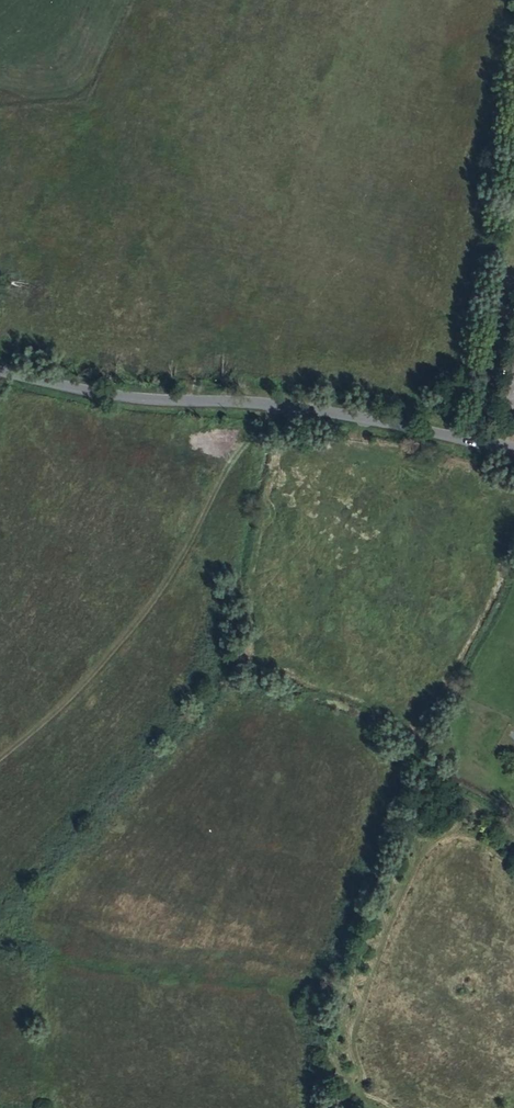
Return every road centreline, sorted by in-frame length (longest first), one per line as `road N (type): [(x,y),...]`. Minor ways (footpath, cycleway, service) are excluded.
road 1 (unclassified): [(513,452),(287,410),(153,402),(0,375)]

